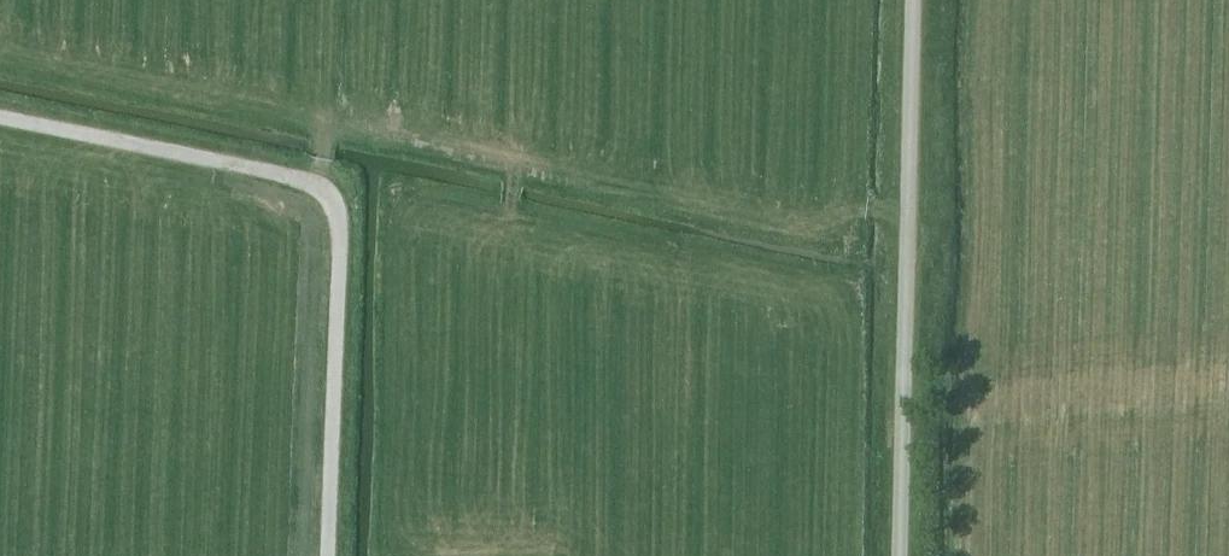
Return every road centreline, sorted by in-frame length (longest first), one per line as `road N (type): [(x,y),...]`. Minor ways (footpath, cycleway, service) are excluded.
road 1 (unclassified): [(905,555),(919,0)]

